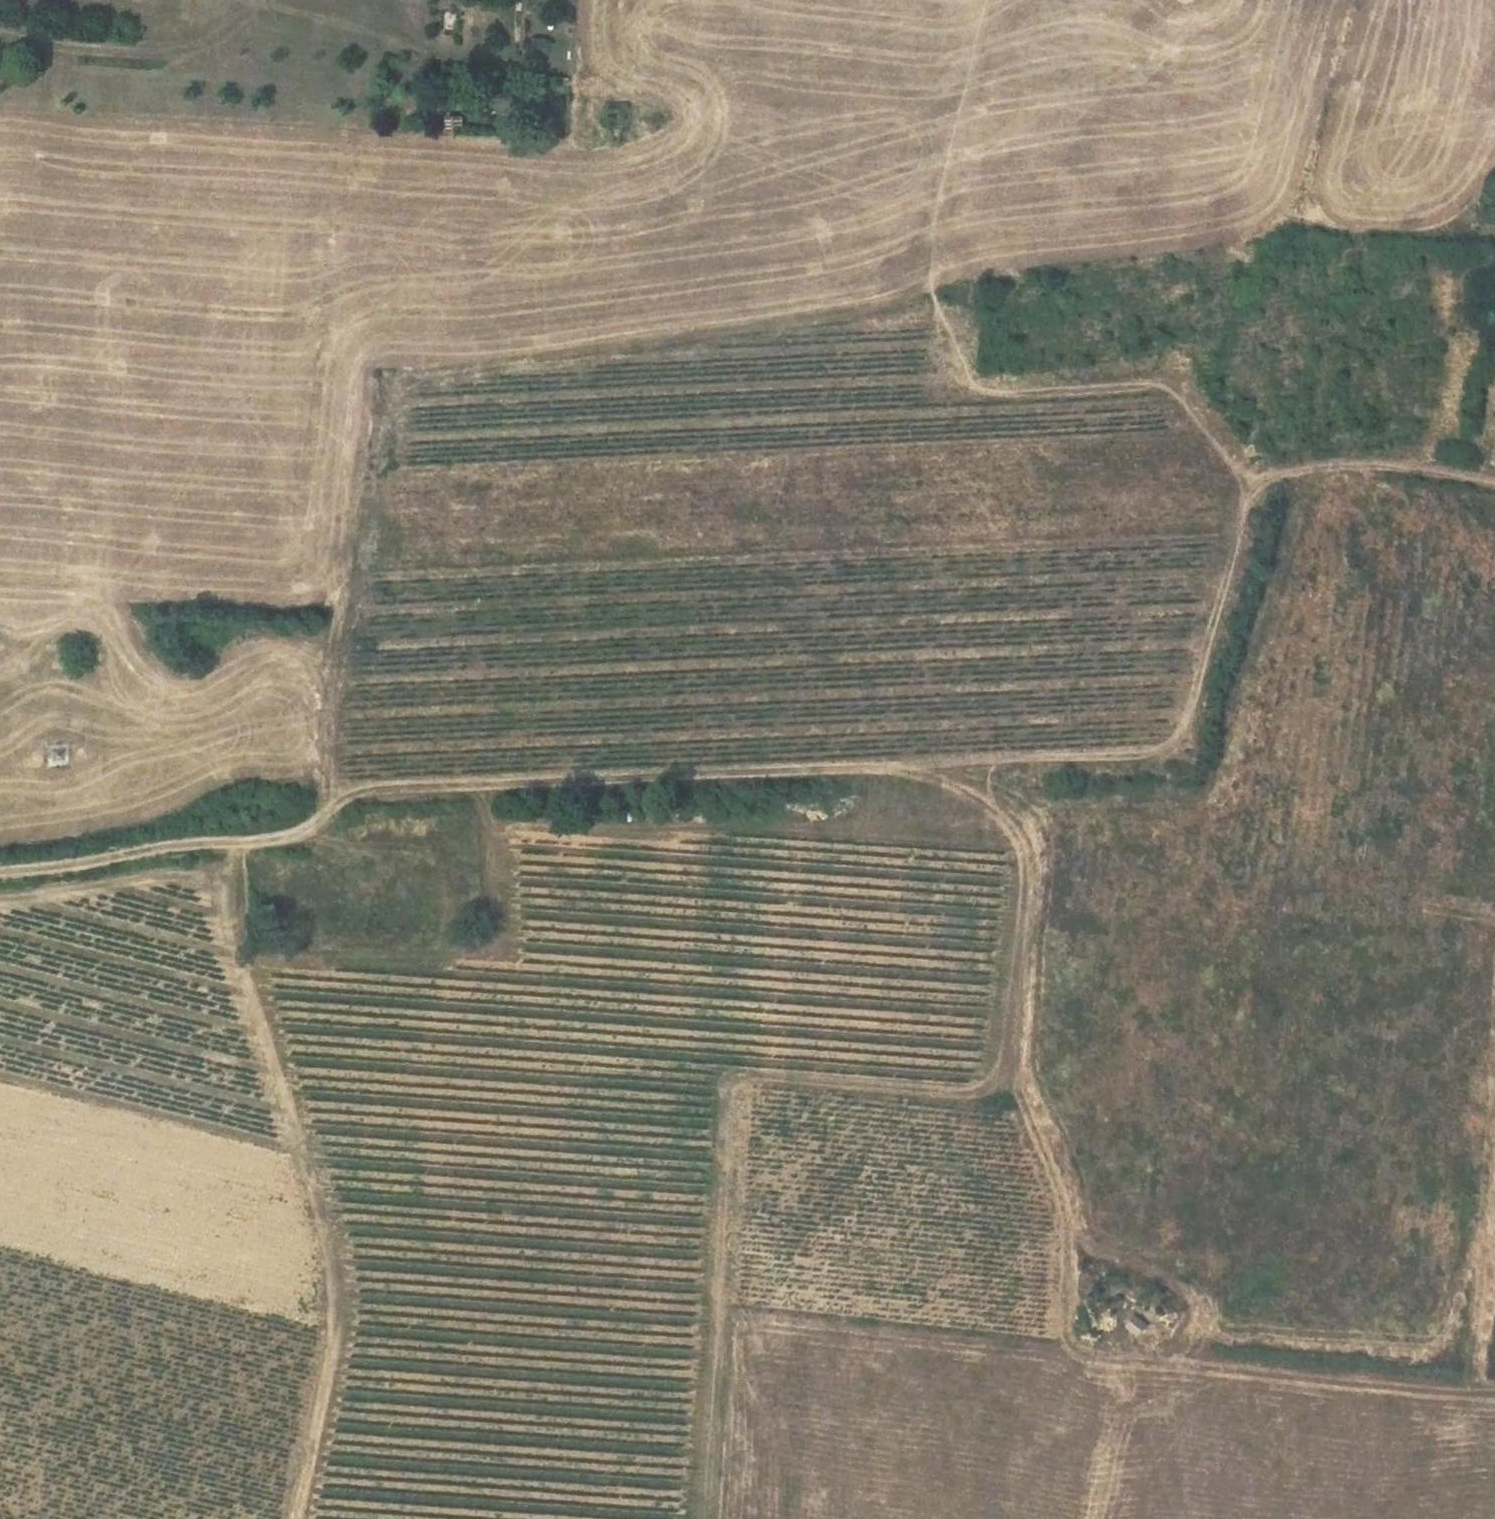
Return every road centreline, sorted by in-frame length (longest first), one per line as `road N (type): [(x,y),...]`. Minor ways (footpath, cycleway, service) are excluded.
road 1 (track): [(1494,480),(1356,461),(1249,487),(1227,590),(1167,752),(383,788),(352,794),(299,835),(243,842)]
road 2 (track): [(889,766),(989,802),(1026,849),(1008,1071),(1060,1197),(1063,1329),(1079,1354),(1494,1394)]
road 3 (track): [(0,870),(243,842),(240,911),(253,994),(274,1089),(310,1178),(337,1282),(325,1402),(295,1518)]
road 4 (track): [(697,1518),(732,1079),(740,1072),(976,1091),(1008,1071)]

